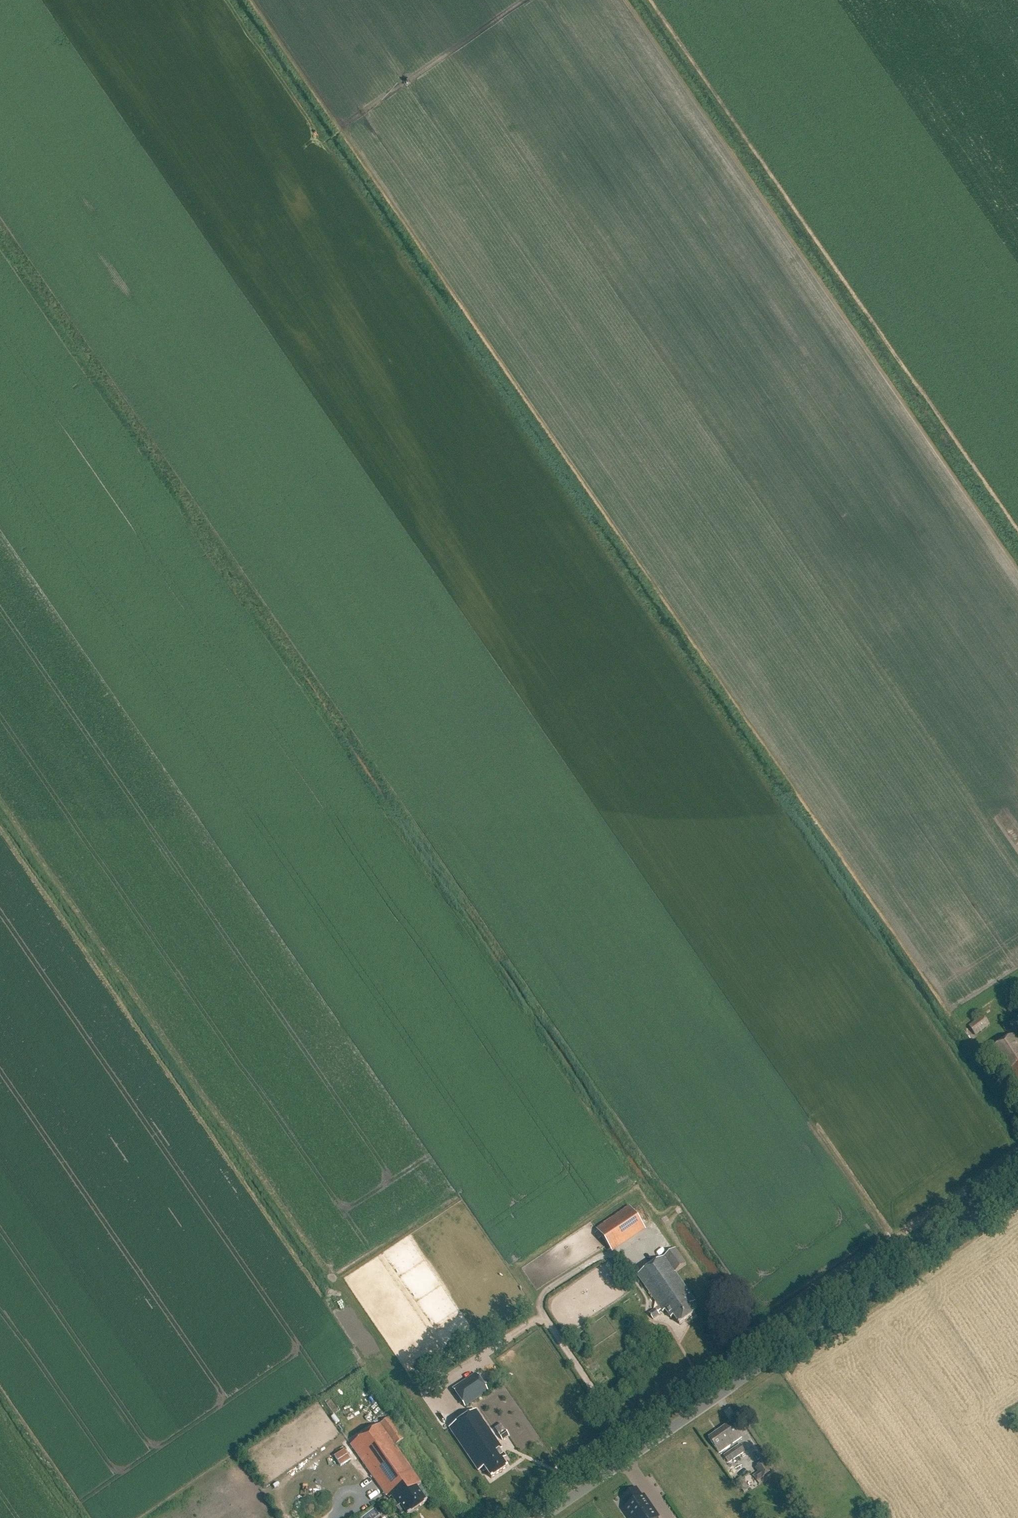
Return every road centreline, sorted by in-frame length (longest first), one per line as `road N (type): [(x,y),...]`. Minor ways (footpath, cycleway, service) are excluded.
road 1 (unclassified): [(542,1517),(1017,1189)]

